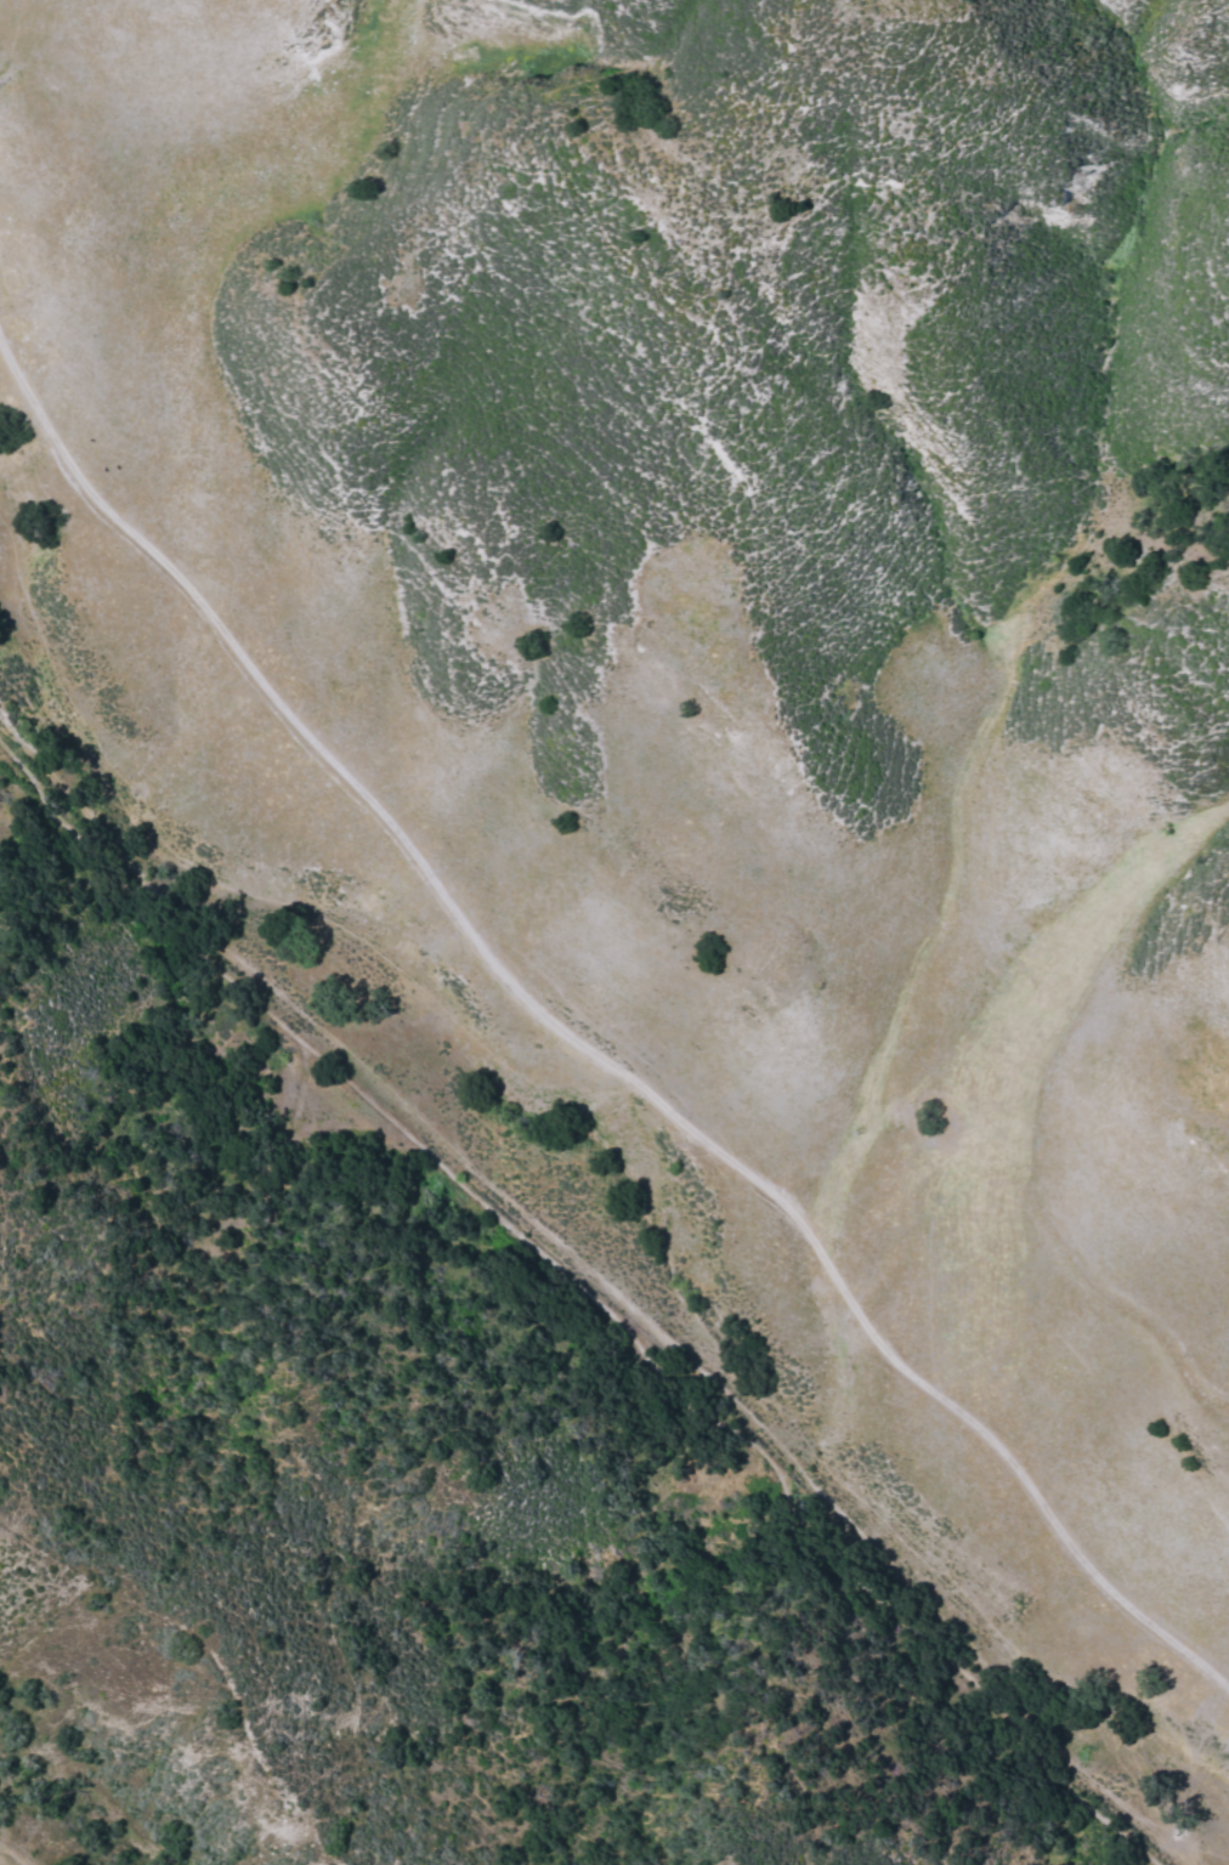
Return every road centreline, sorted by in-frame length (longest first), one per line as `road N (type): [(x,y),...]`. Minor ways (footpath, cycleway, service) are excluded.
road 1 (residential): [(0,332),(84,478),(191,586),(381,809),(511,979),(780,1202),(890,1356),(992,1434),(1095,1572),(1228,1681)]
road 2 (residential): [(0,1668),(221,1492),(356,1475),(380,1438),(380,1398),(346,1362),(308,1362),(277,1383)]

